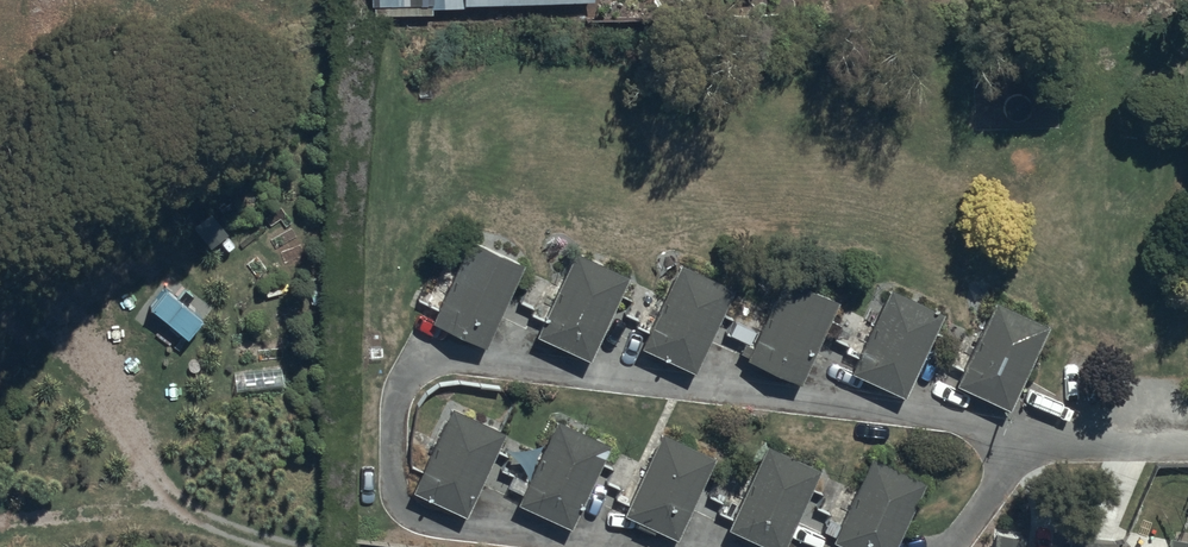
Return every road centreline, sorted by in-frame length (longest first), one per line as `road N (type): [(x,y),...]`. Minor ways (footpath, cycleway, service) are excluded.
road 1 (track): [(0,320),(97,412),(135,472)]
road 2 (track): [(198,515),(109,509),(0,522)]

